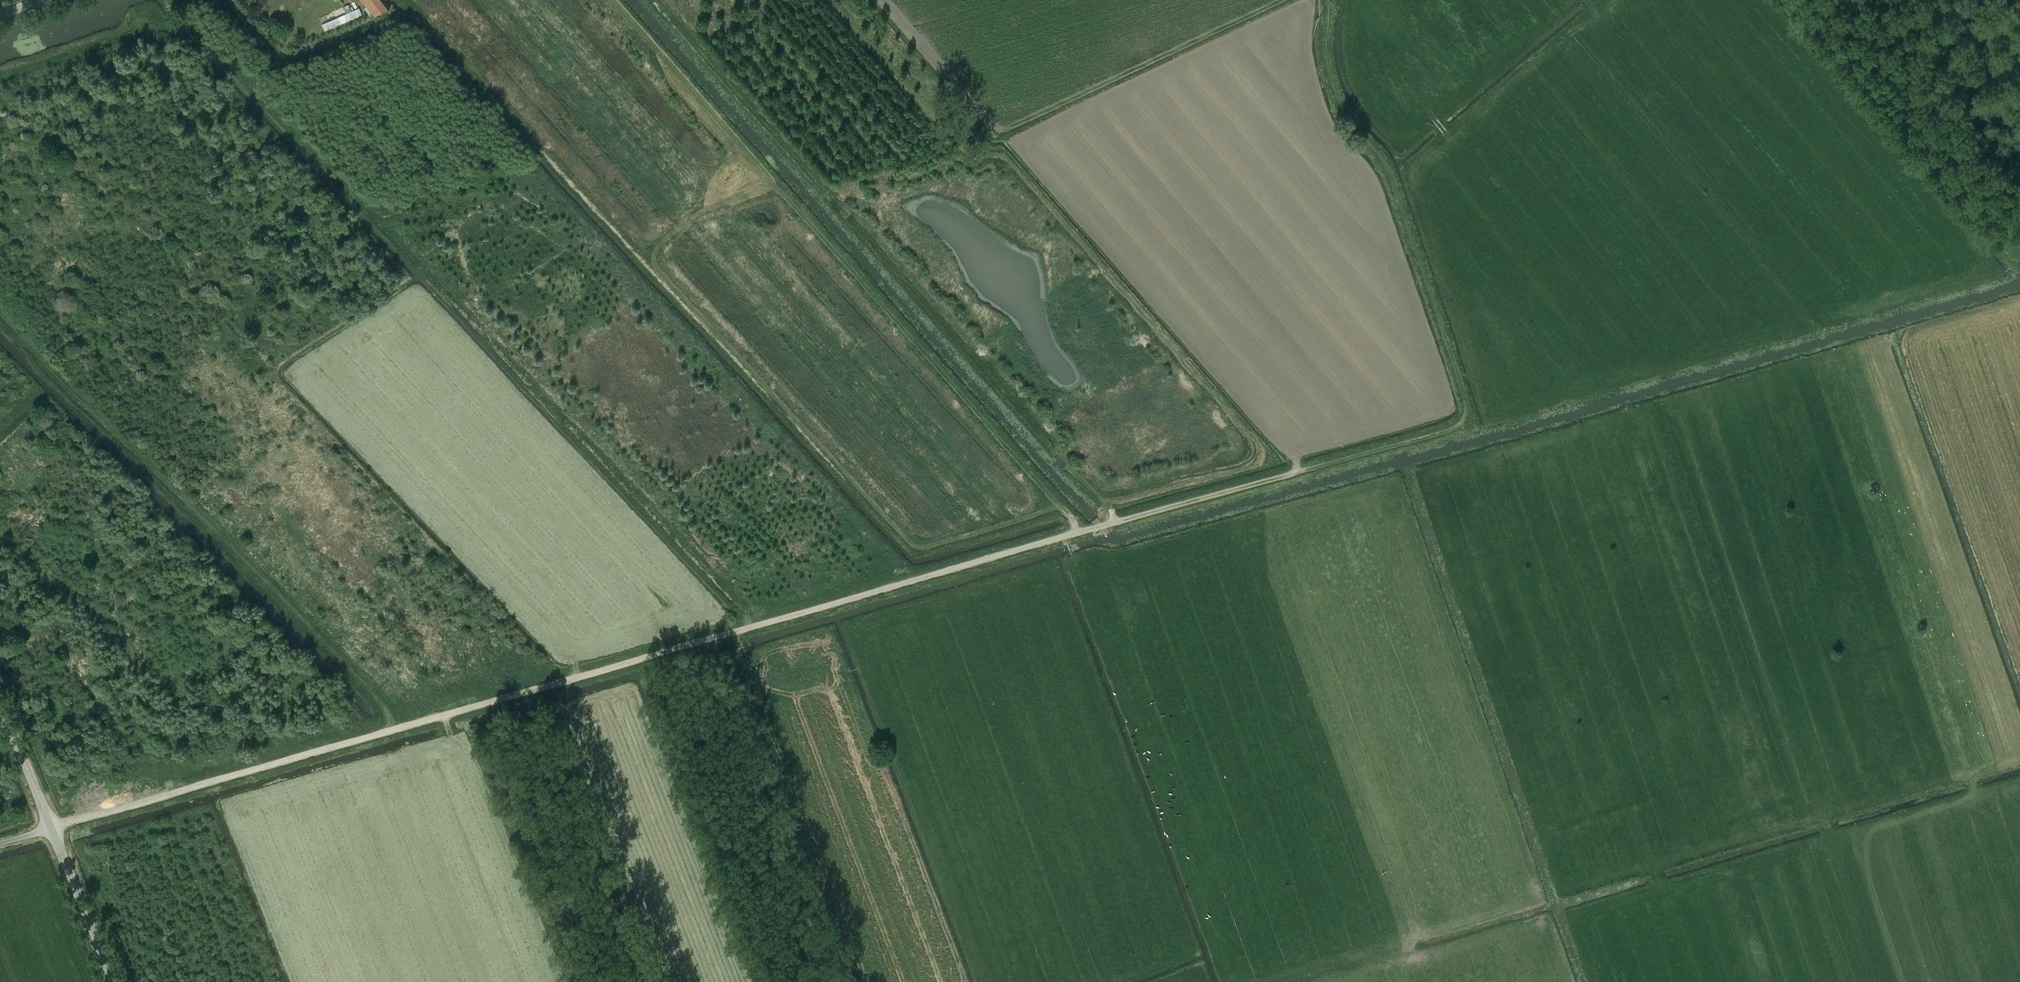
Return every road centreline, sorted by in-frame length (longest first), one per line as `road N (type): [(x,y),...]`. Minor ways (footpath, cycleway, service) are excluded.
road 1 (track): [(56,828),(1455,429),(1466,397),(1389,173),(1345,111),(1328,70),(1328,0)]
road 2 (unclassified): [(118,981),(56,828)]
road 3 (unclassified): [(56,828),(0,701)]

